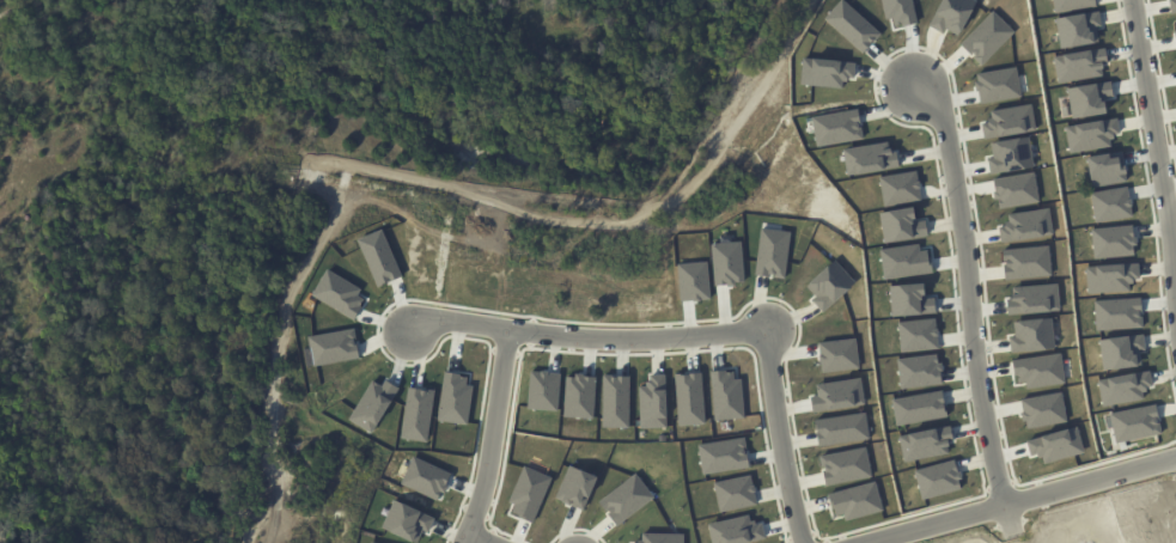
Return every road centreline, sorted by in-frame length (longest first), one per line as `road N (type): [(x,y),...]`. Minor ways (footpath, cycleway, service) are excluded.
road 1 (residential): [(1014,496),(994,429),(961,145),(951,106),(924,78)]
road 2 (residential): [(775,325),(584,330),(446,312),(403,323)]
road 3 (residential): [(1175,457),(844,542)]
road 4 (residential): [(1175,326),(1163,172),(1133,0)]
road 5 (residential): [(473,542),(490,496),(519,323)]
road 6 (residential): [(816,542),(798,480),(775,325)]

